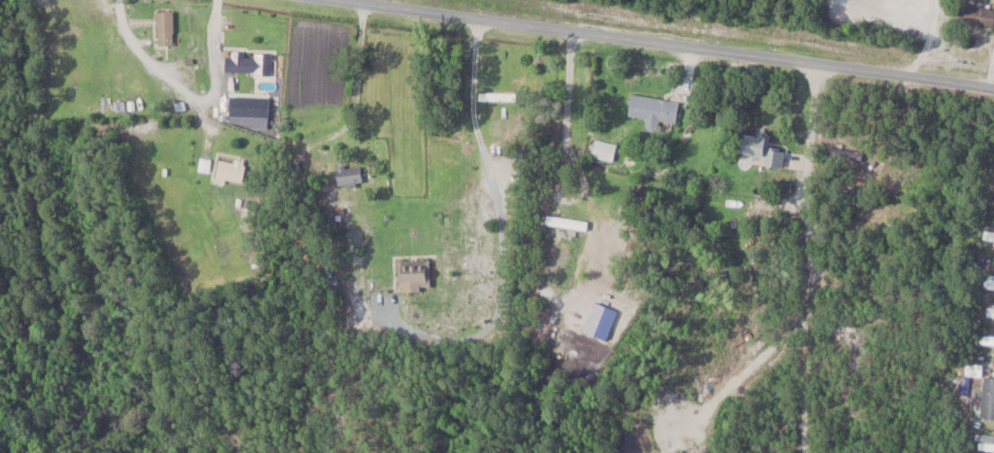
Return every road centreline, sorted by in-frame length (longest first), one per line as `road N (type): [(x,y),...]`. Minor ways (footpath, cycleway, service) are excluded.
road 1 (residential): [(993,91),(321,0)]

